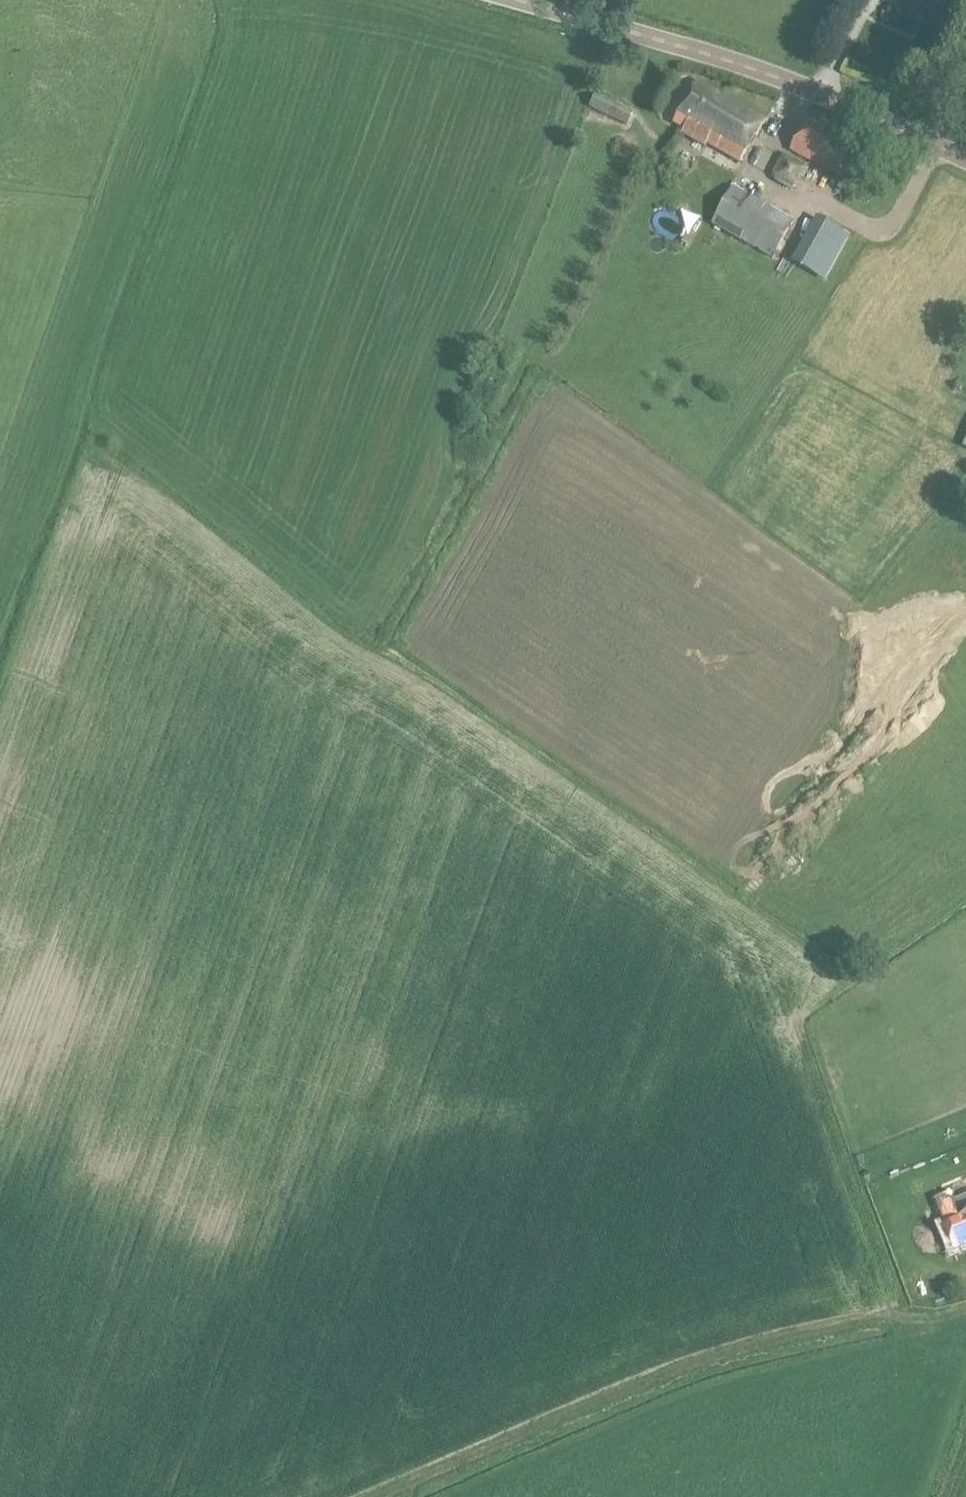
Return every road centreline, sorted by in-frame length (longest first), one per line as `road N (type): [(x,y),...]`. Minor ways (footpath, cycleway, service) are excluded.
road 1 (residential): [(965,159),(791,82),(519,0)]

